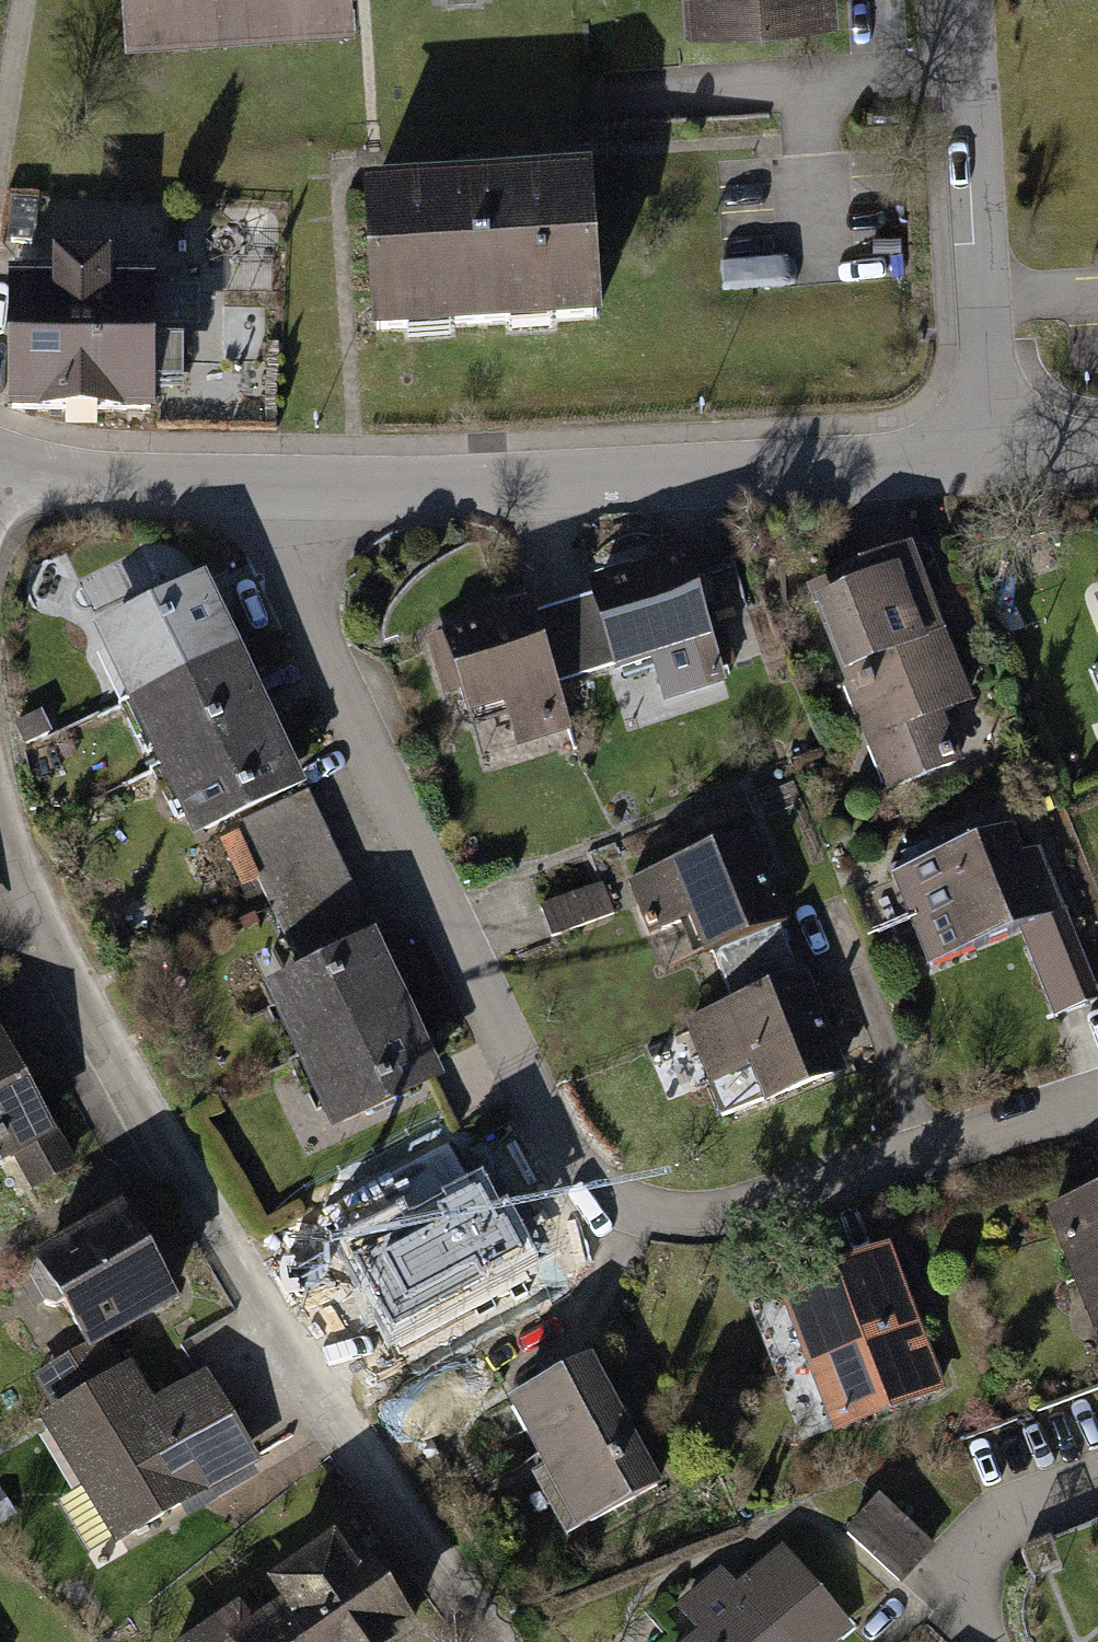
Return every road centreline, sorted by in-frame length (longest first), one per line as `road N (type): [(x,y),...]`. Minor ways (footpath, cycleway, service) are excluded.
road 1 (residential): [(1097,1101),(789,1210),(721,1222),(663,1225),(614,1208),(560,1167),(322,654),(303,576),(304,496)]
road 2 (residential): [(0,842),(158,1160),(488,1641)]
road 3 (residential): [(304,496),(993,462)]
road 4 (residential): [(975,0),(993,462)]
road 5 (residential): [(2,480),(304,496)]

